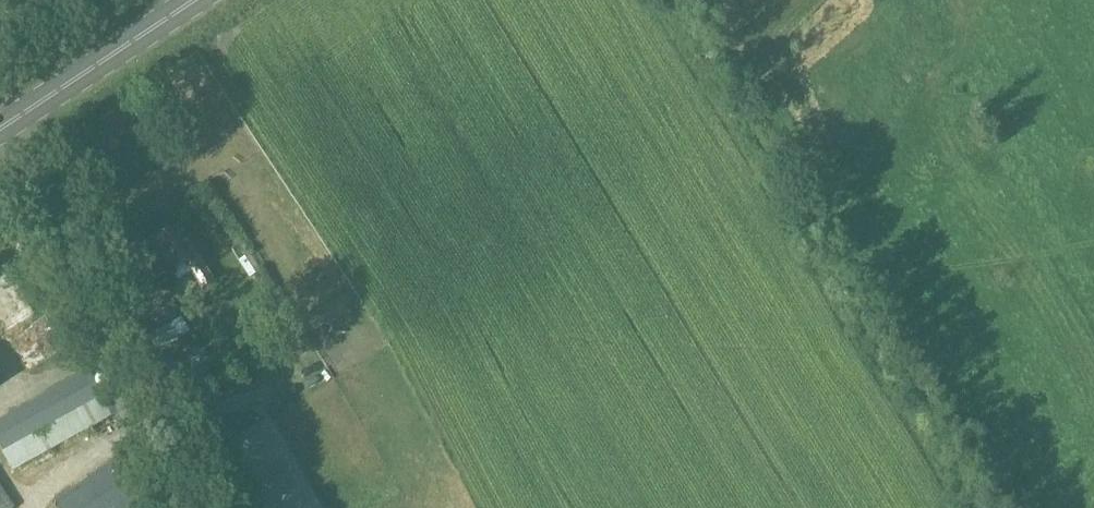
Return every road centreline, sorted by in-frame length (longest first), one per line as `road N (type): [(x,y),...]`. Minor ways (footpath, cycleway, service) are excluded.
road 1 (primary): [(0,129),(195,0)]

